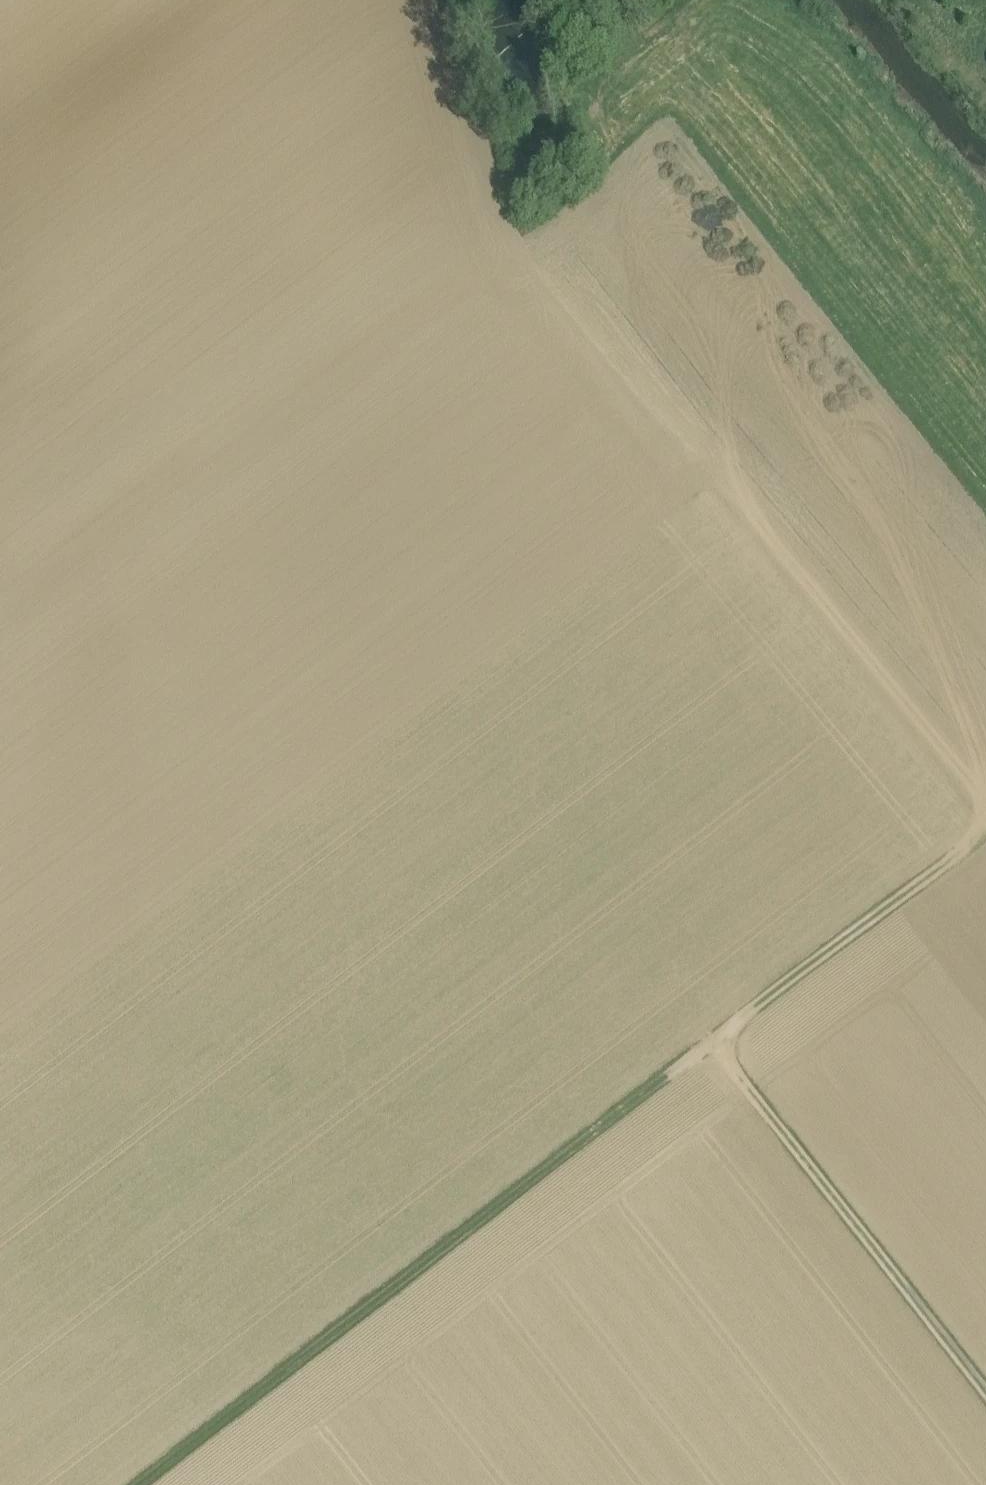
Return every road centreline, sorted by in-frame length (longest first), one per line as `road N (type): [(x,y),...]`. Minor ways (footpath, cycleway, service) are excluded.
road 1 (track): [(136,1484),(701,1061),(985,1404)]
road 2 (track): [(985,842),(701,1061)]

